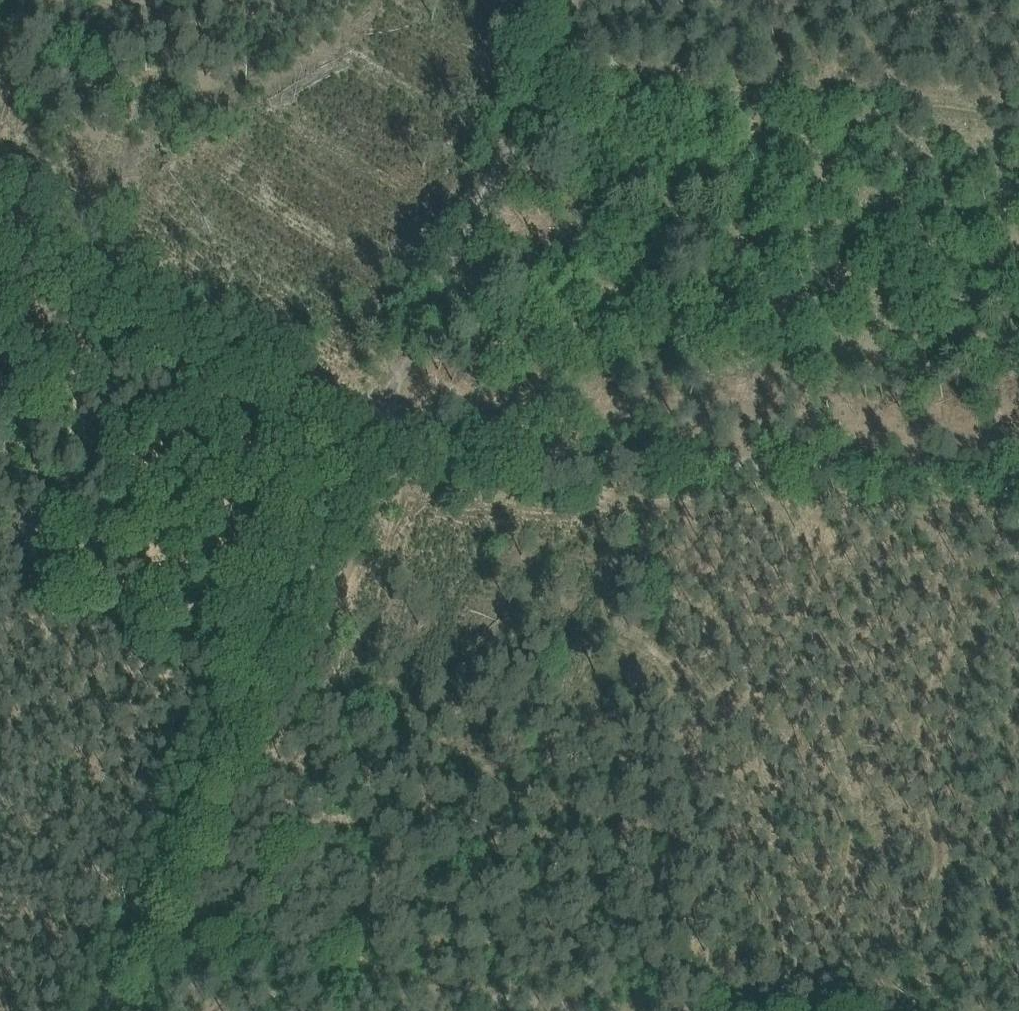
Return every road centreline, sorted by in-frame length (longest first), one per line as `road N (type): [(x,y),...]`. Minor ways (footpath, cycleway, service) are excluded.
road 1 (track): [(854,1010),(494,995),(128,943)]
road 2 (track): [(1018,500),(399,445),(373,424)]
road 3 (track): [(128,943),(373,424)]
road 4 (track): [(373,424),(570,0)]
road 5 (track): [(373,424),(0,197)]

